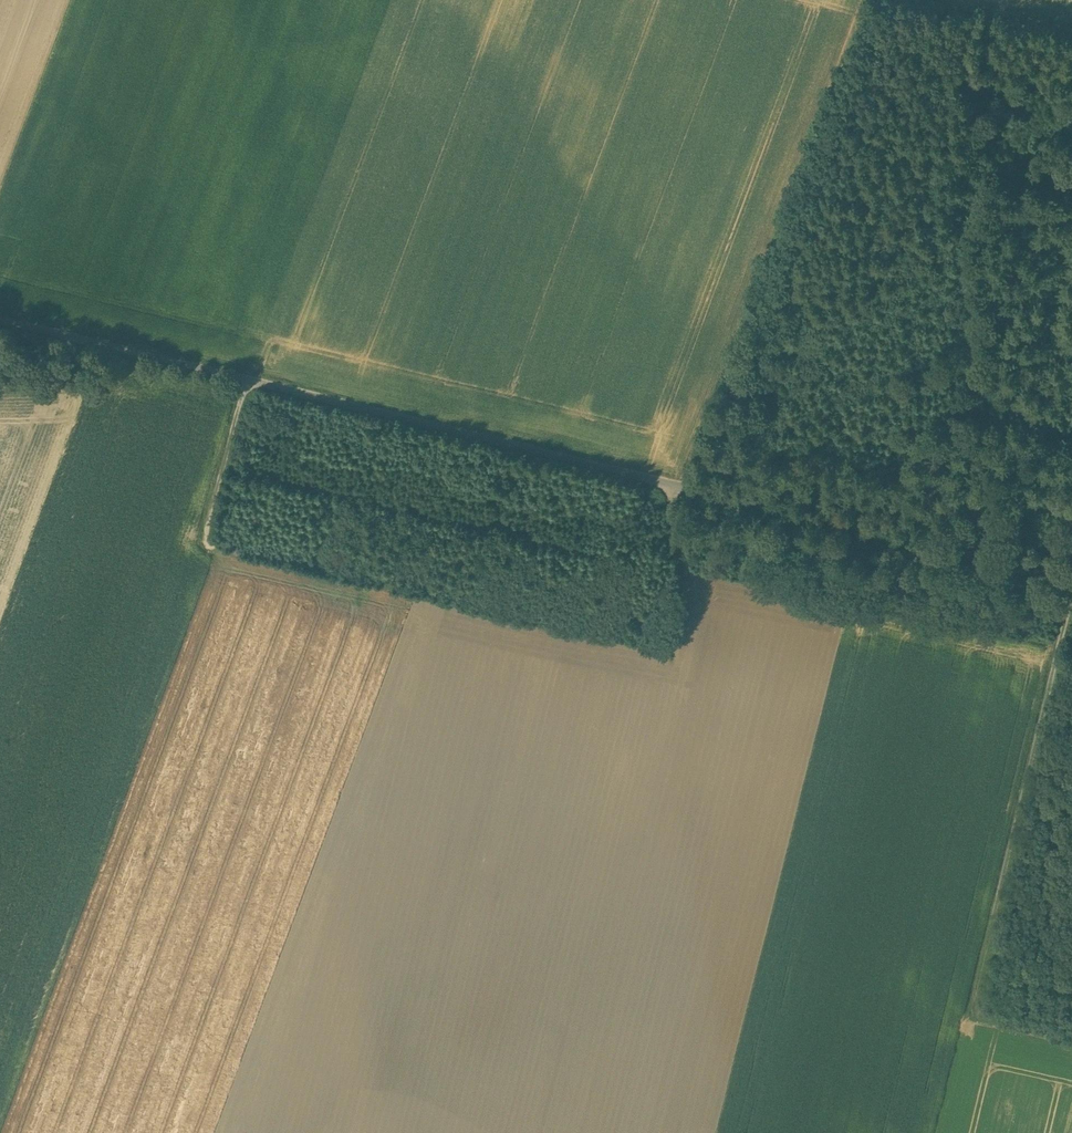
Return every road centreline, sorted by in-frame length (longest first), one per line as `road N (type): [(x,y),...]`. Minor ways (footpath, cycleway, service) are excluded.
road 1 (unclassified): [(0,317),(1071,579)]

